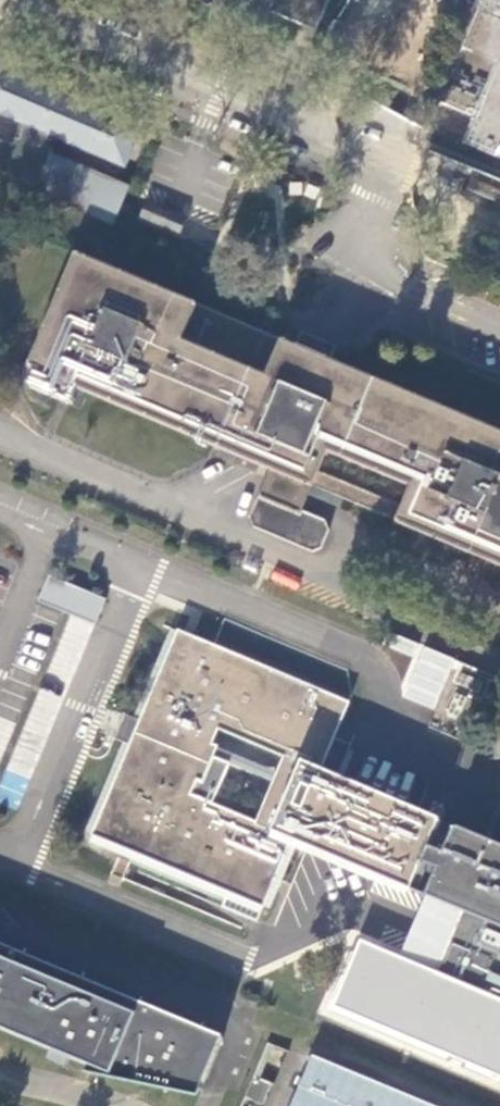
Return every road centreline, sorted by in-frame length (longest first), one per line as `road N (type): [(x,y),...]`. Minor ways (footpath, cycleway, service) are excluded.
road 1 (residential): [(0,4),(499,218)]

